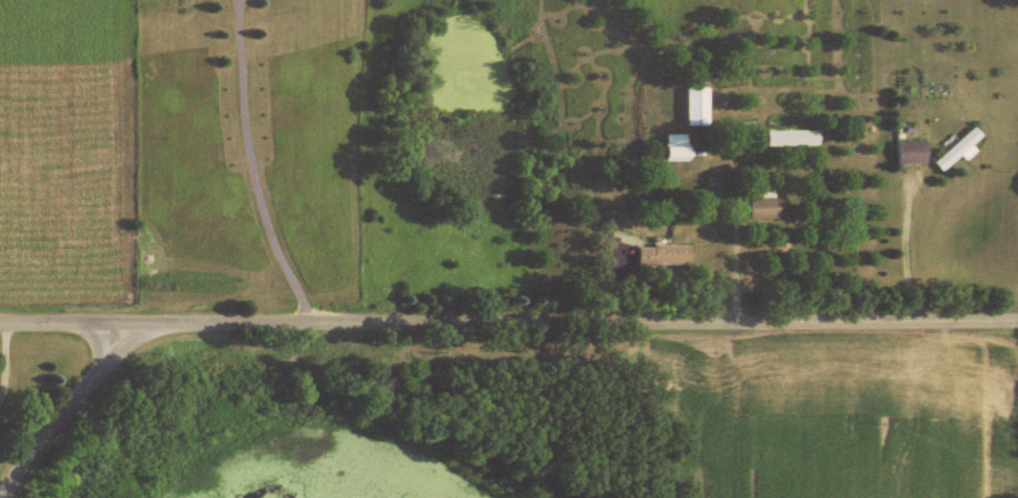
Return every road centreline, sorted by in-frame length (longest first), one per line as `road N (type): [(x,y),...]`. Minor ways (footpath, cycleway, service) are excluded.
road 1 (residential): [(0,318),(1017,301)]
road 2 (residential): [(0,489),(17,448),(117,317)]

